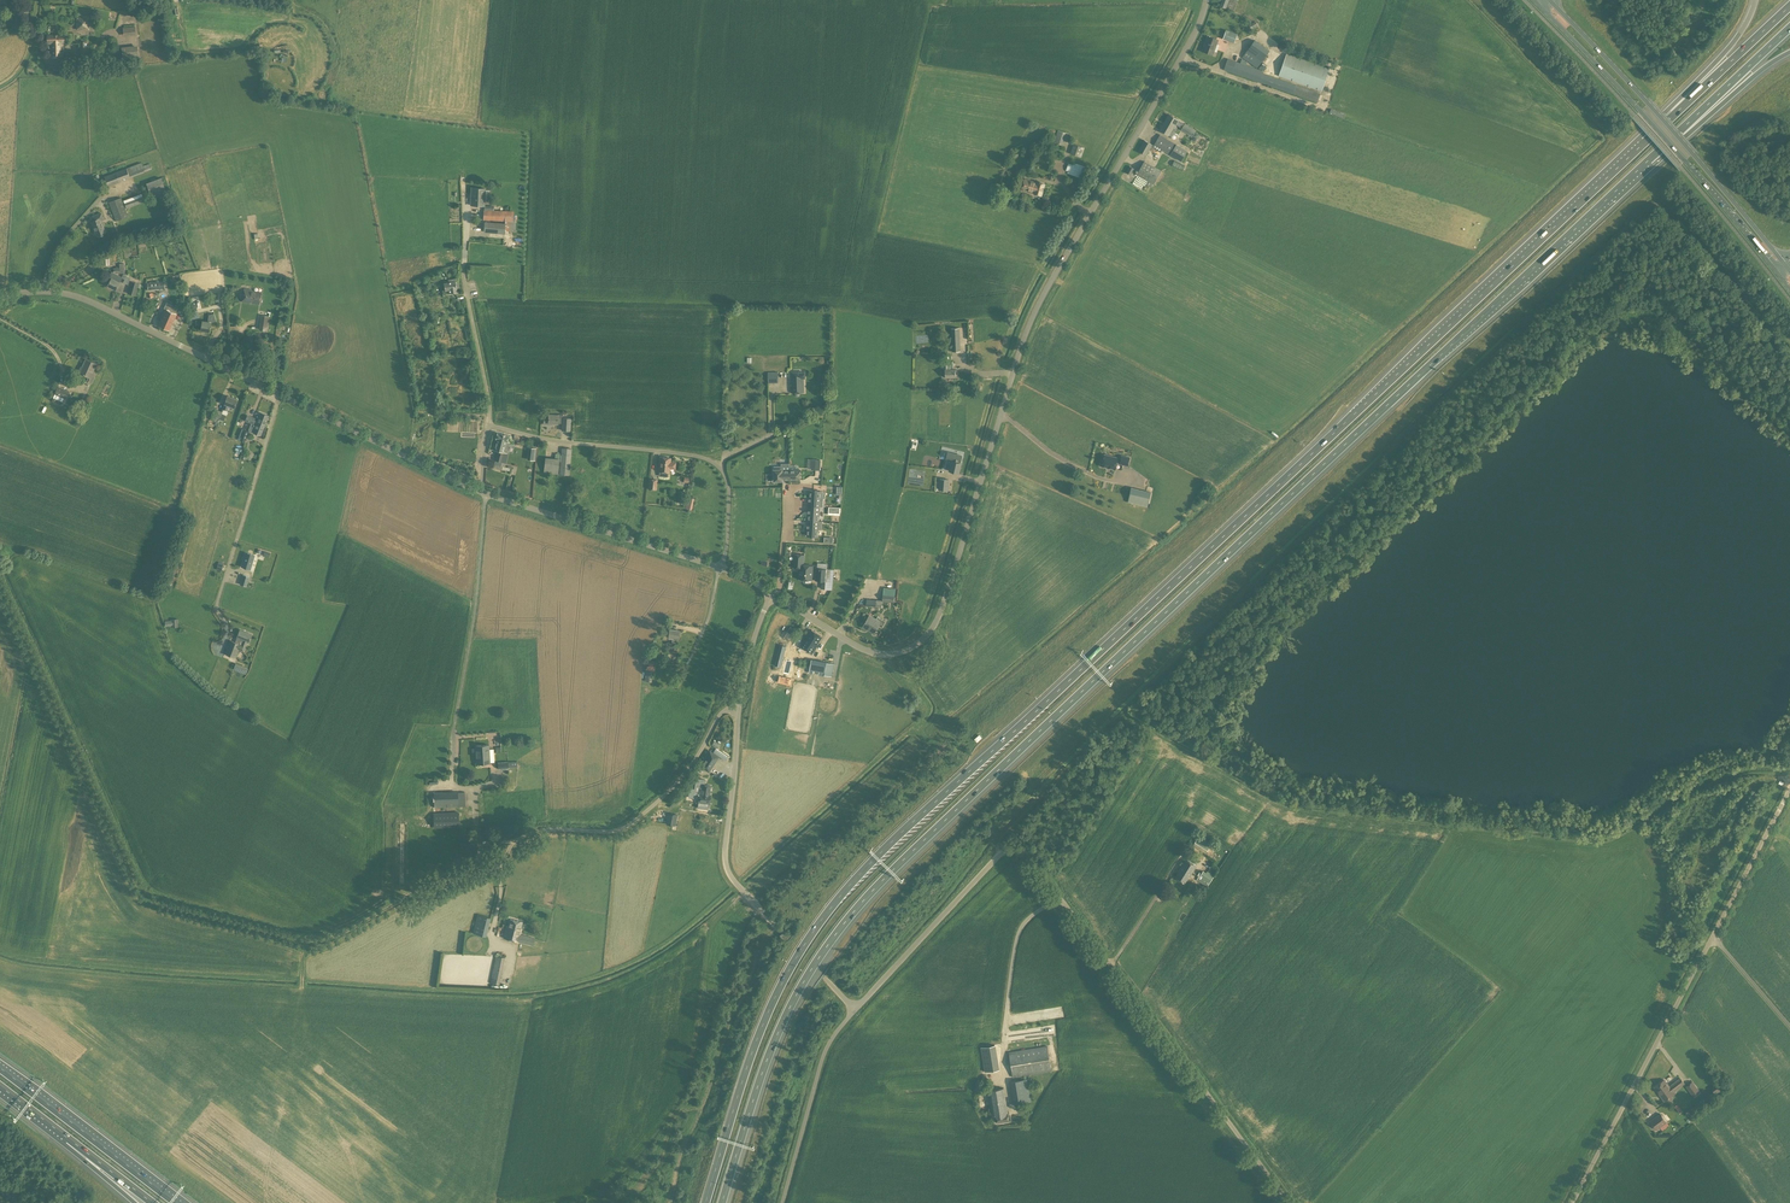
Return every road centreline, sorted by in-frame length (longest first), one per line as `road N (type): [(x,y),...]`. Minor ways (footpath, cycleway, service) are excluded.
road 1 (motorway): [(1644,143),(843,893),(769,1011),(705,1202)]
road 2 (motorway): [(722,1202),(791,1006),(899,857),(1647,162)]
road 3 (unclassified): [(774,594),(871,653),(898,653),(924,639),(945,602),(1026,336),(1207,0)]
road 4 (track): [(0,584),(128,865),(156,901),(314,940),(479,859)]
road 5 (unclassified): [(1289,1202),(1023,851),(998,855),(855,1010)]
road 6 (primary): [(1539,6),(1777,271)]
road 7 (unclassified): [(855,1010),(727,869),(738,709)]
road 8 (primary): [(1782,261),(1550,1)]
road 9 (unclassified): [(722,568),(730,488),(706,456),(488,426)]
road 10 (unclassified): [(280,392),(69,294),(42,289),(0,297)]
road 11 (unclassified): [(1572,1202),(1713,934)]
road 12 (unclassified): [(512,841),(542,829),(631,824),(683,777),(721,711),(738,709)]
road 13 (unclassified): [(722,568),(485,494)]
road 14 (unclassified): [(226,623),(220,593),(280,392)]
road 15 (unclassified): [(453,732),(485,494)]
road 16 (unclassified): [(481,492),(280,392)]
road 17 (motorway): [(176,1202),(0,1069)]
road 18 (unclassified): [(782,1202),(821,1061),(855,1010)]
road 19 (motorway): [(1789,6),(1644,143)]
road 20 (motorway): [(1647,162),(1789,28)]
road 21 (motorway): [(1755,0),(1739,37),(1644,143)]
road 22 (motorway): [(1647,162),(1789,52)]
road 23 (unclassified): [(1713,934),(1789,789)]
road 24 (unclassified): [(488,426),(489,394),(464,270)]
road 25 (unclassified): [(738,709),(754,637),(774,594)]

